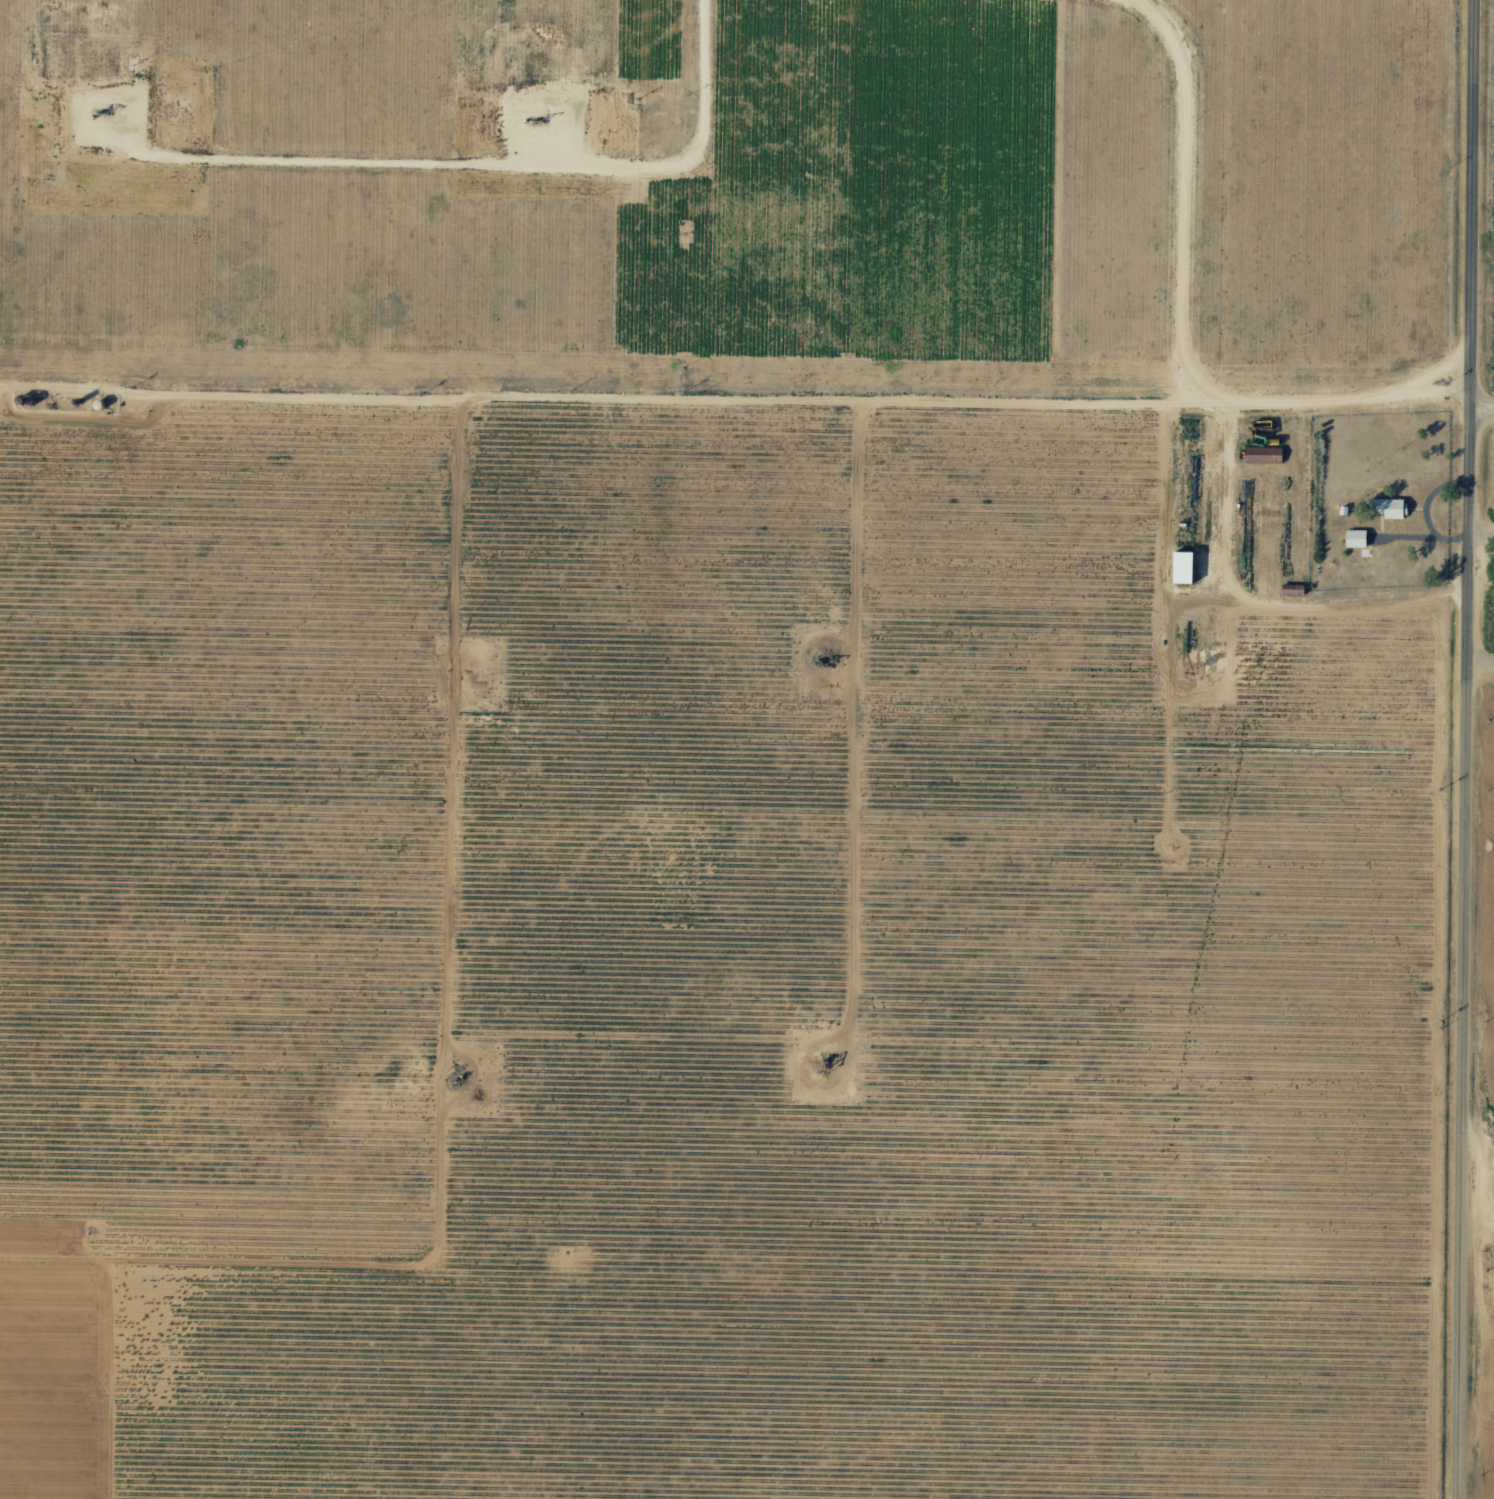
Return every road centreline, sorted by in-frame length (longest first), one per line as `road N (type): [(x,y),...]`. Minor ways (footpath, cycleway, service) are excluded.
road 1 (residential): [(1460,1498),(1474,0)]

